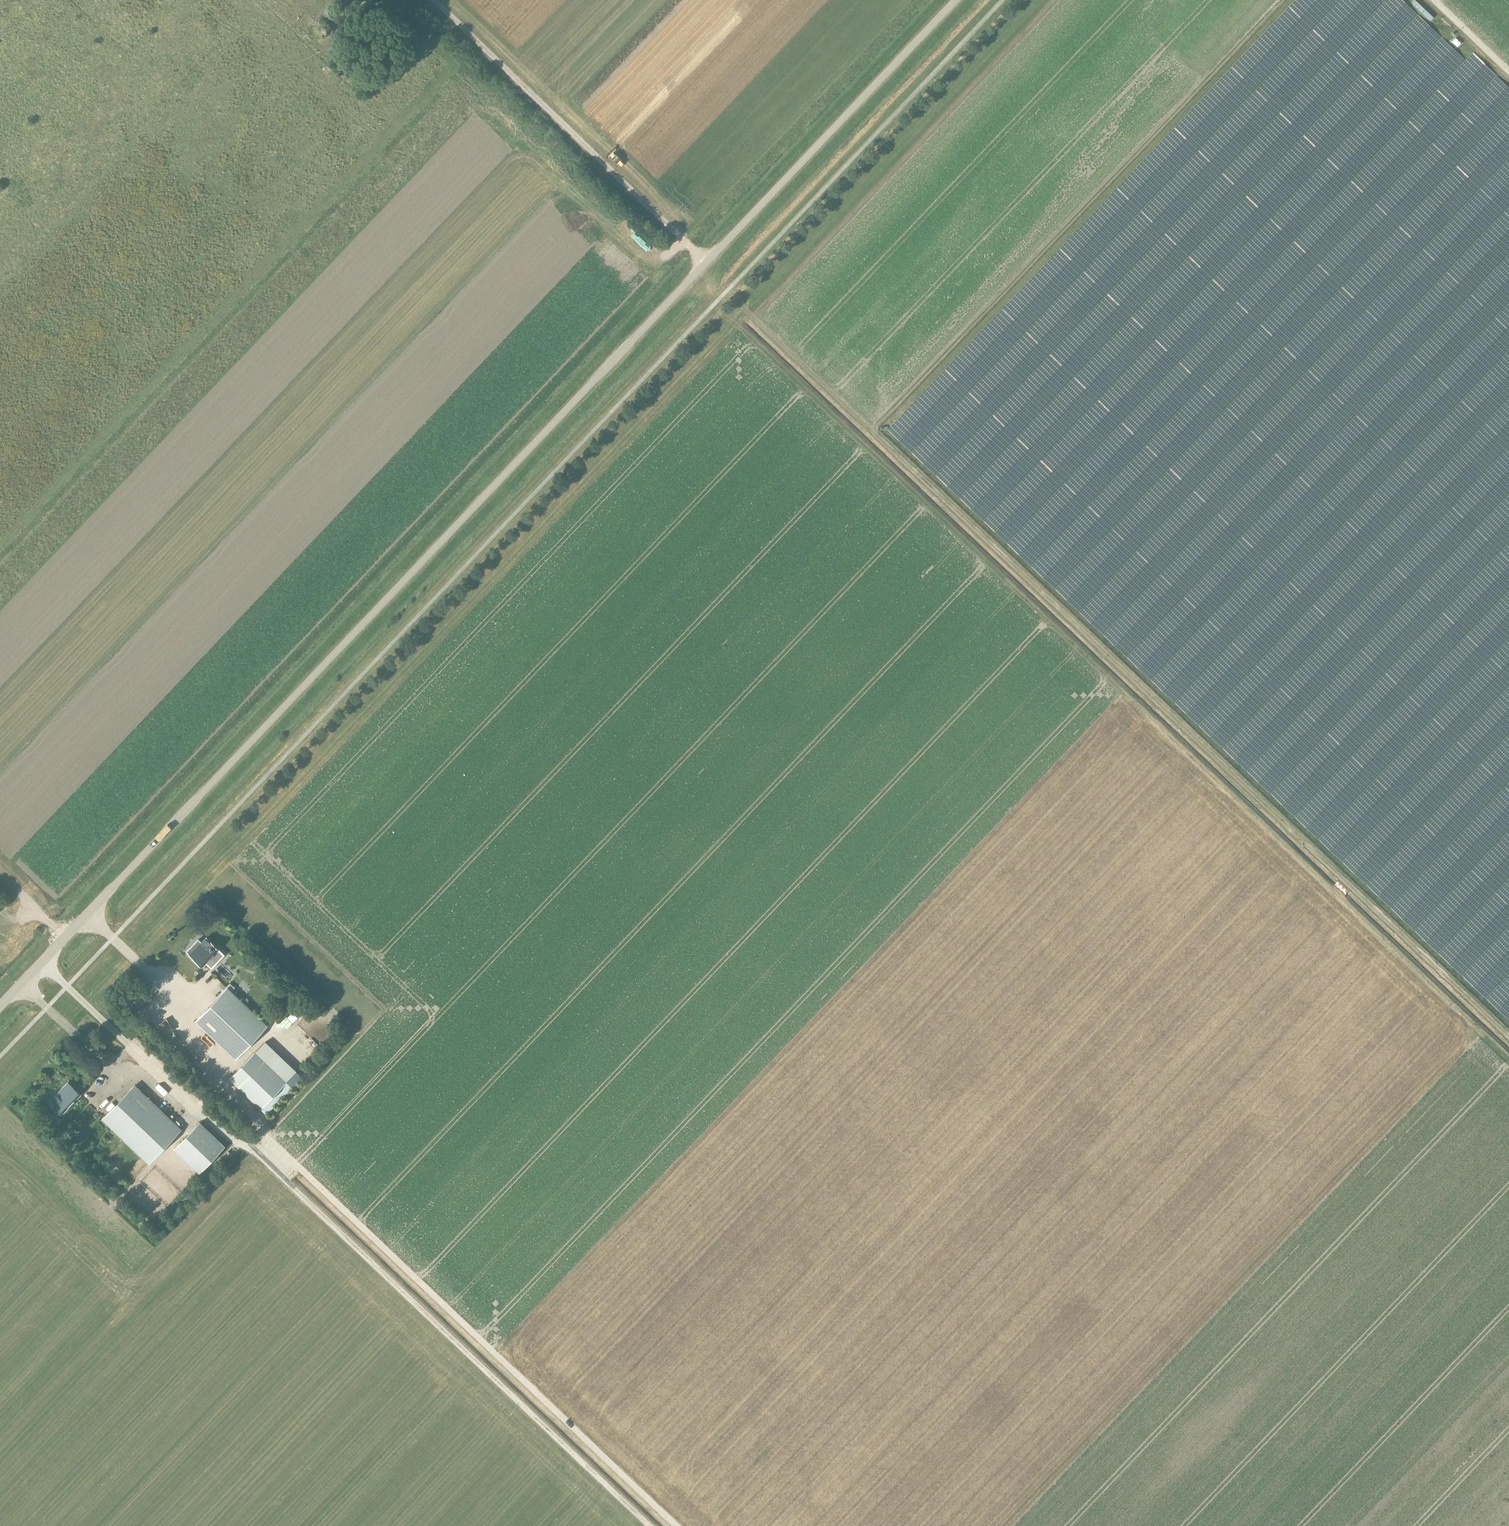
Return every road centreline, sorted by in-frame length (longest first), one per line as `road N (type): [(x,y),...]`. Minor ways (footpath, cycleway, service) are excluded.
road 1 (tertiary): [(0,1006),(959,0)]
road 2 (track): [(429,0),(707,265)]

